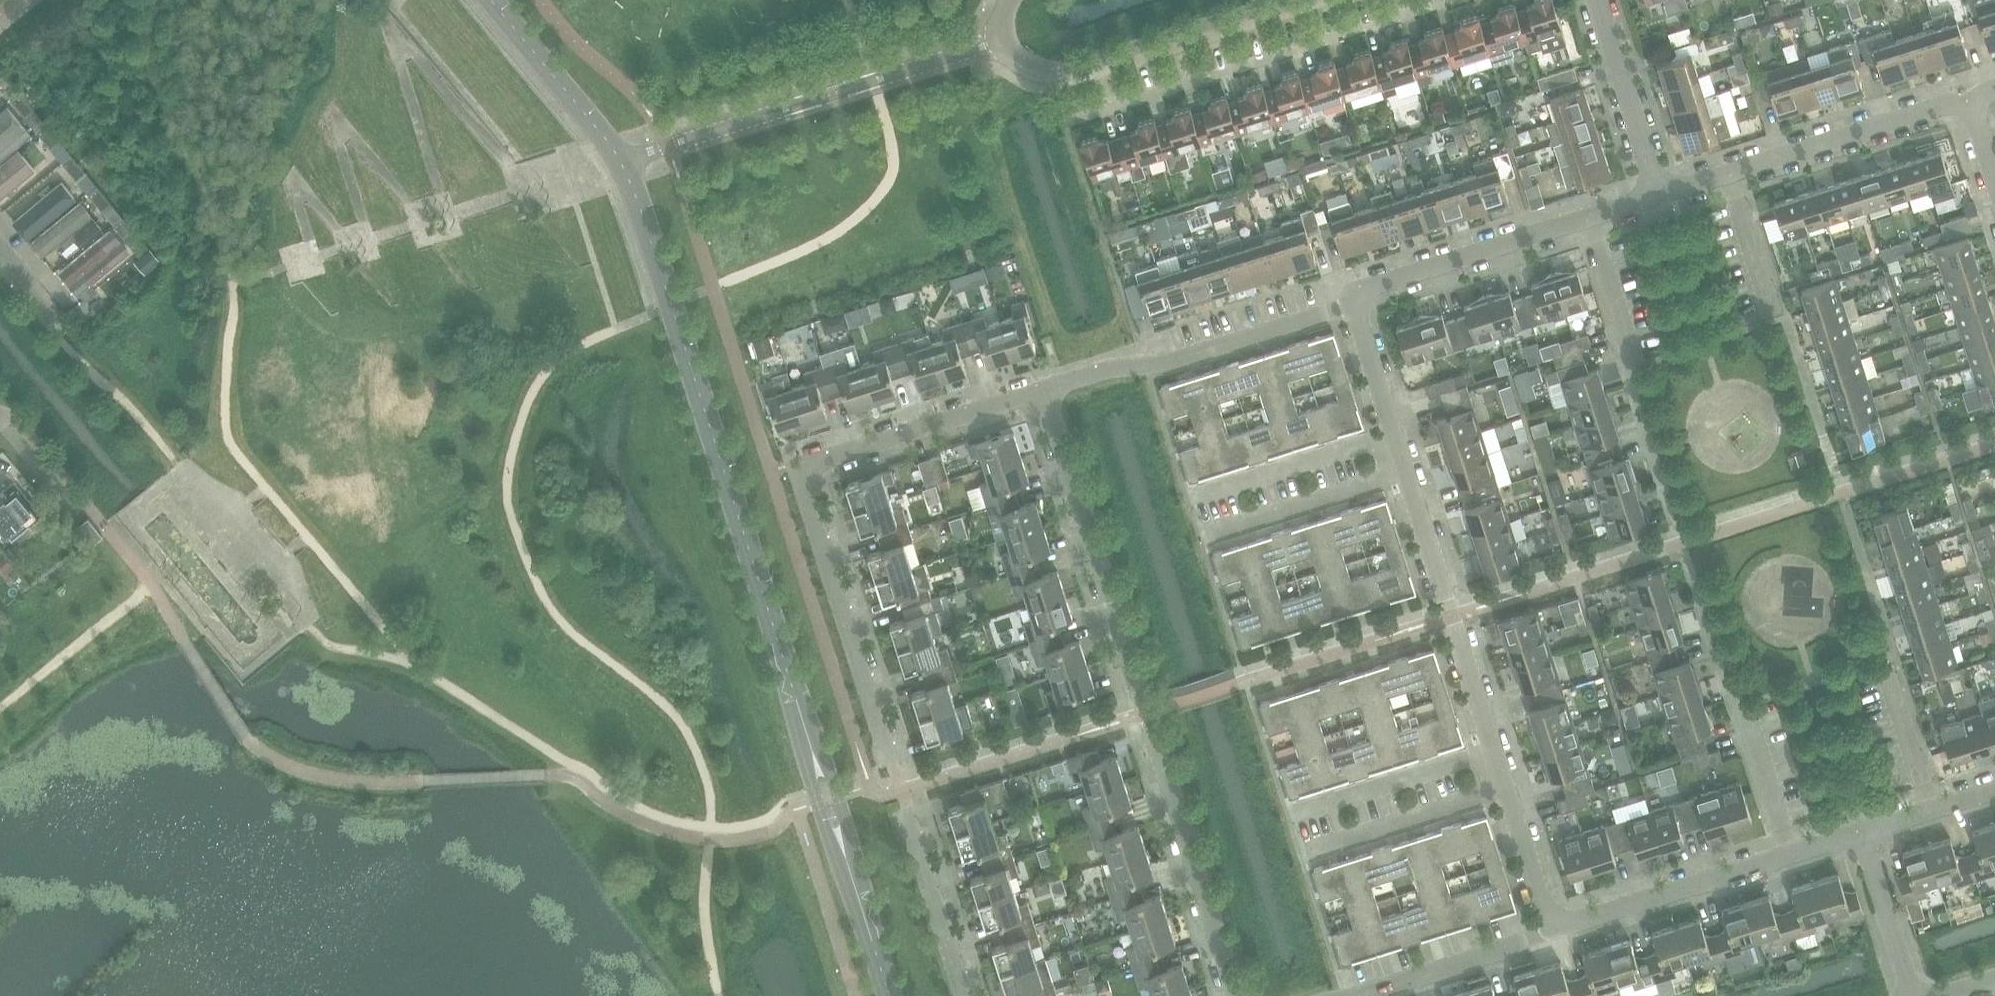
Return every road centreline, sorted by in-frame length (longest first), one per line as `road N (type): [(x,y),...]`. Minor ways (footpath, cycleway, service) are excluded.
road 1 (residential): [(1230,995),(1039,394)]
road 2 (tertiary): [(808,740),(620,161)]
road 3 (residential): [(897,791),(801,481),(1039,394)]
road 4 (residential): [(620,161),(997,39)]
road 5 (residential): [(997,39),(1009,59),(1062,75),(1295,0)]
road 6 (residential): [(1039,394),(1338,297)]
road 7 (residential): [(1487,757),(1399,482)]
road 8 (residential): [(1338,297),(1596,212)]
road 9 (residential): [(1542,932),(1785,855)]
road 10 (residential): [(1731,172),(1968,100)]
road 11 (residential): [(897,791),(961,995)]
road 12 (residential): [(1344,995),(1542,932)]
road 13 (tertiary): [(620,161),(491,0)]
road 14 (residential): [(1645,194),(1595,0)]
road 15 (residential): [(1386,443),(1201,500)]
road 16 (residential): [(1500,798),(1317,855)]
road 17 (residential): [(1399,482),(1216,538)]
road 18 (residential): [(1487,757),(1309,814)]
road 19 (residential): [(1911,995),(1858,830)]
road 20 (residential): [(1642,373),(1596,212)]
road 21 (residential): [(1777,330),(1731,172)]
road 22 (residential): [(1386,443),(1338,297)]
road 23 (residential): [(1929,809),(1885,671)]
road 24 (residential): [(1542,932),(1500,798)]
road 25 (residential): [(1785,855),(1747,725)]
road 26 (tertiary): [(849,866),(890,995)]
road 27 (tertiary): [(808,740),(824,827),(849,866)]
road 28 (tertiary): [(849,866),(838,797),(808,740)]

